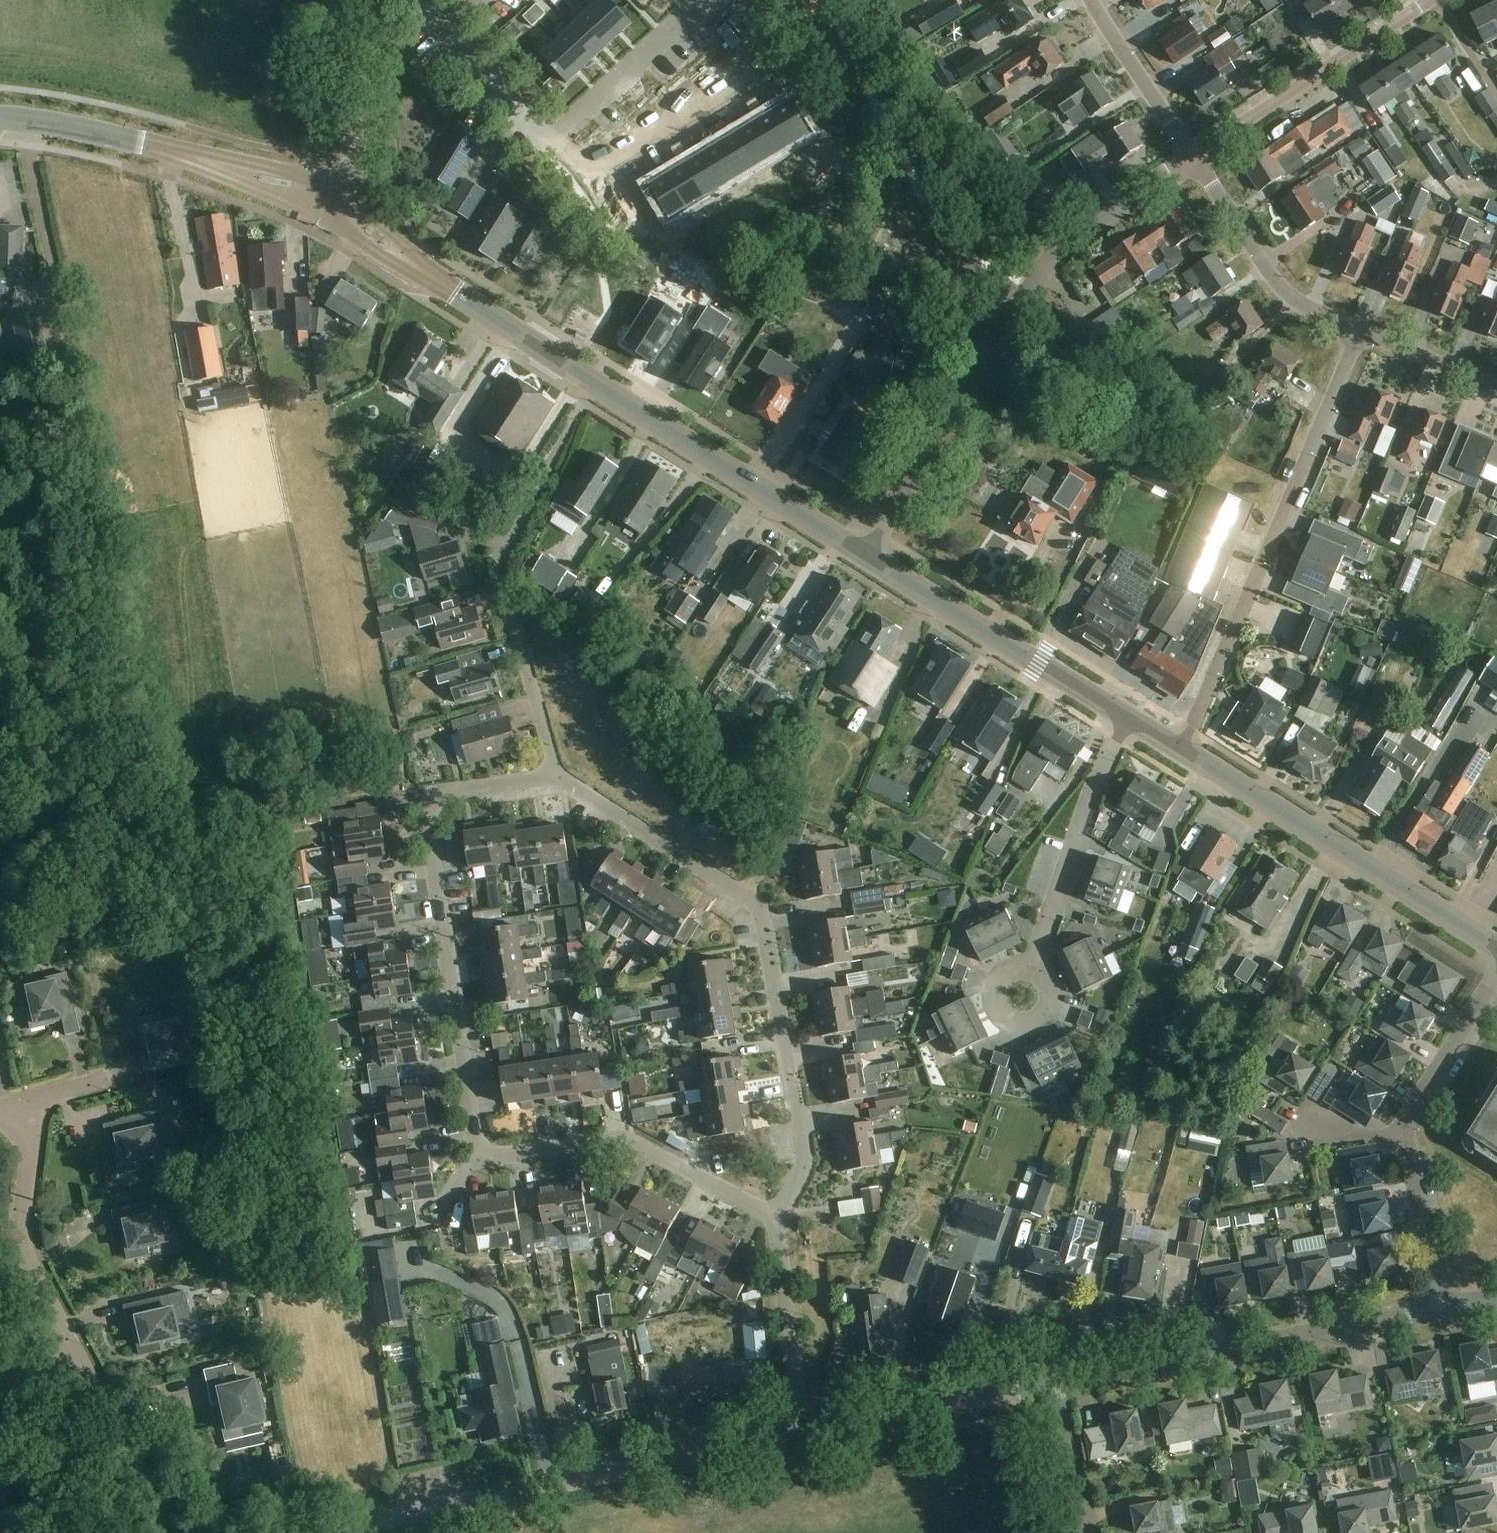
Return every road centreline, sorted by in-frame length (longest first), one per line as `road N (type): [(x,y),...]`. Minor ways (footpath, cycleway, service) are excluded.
road 1 (residential): [(553,775),(426,799),(484,1157),(631,1140),(775,1221)]
road 2 (secondary): [(868,551),(584,375),(333,205)]
road 3 (residential): [(775,1221),(803,1153),(761,915),(553,775)]
road 4 (residential): [(868,551),(1050,259),(1090,223),(1193,158)]
road 5 (unclassified): [(315,1532),(802,1435)]
road 6 (residential): [(1181,747),(1359,332)]
road 7 (residential): [(710,0),(546,144),(423,0)]
road 8 (unclassified): [(1057,1387),(1439,1310)]
road 9 (secondary): [(1496,945),(1181,747)]
road 10 (secondary): [(333,205),(276,180),(140,142),(0,118)]
road 11 (secondary): [(1126,714),(868,551)]
road 12 (residential): [(1193,158),(1428,0)]
road 13 (residential): [(1126,714),(1031,972)]
road 14 (unclassified): [(802,1435),(1057,1387)]
road 15 (residential): [(68,1347),(22,1243),(26,1102)]
road 16 (residential): [(1359,332),(1279,288),(1193,158)]
road 17 (residential): [(553,775),(502,584),(506,548)]
road 18 (residential): [(802,1435),(775,1221)]
road 19 (residential): [(171,1532),(68,1347)]
road 20 (tertiary): [(333,205),(355,121),(337,0)]
road 21 (track): [(863,188),(936,243),(1034,285)]
road 22 (residential): [(1193,158),(1090,0)]
road 23 (residential): [(1439,1310),(1404,1132)]
road 24 (residential): [(1404,1132),(1496,976)]
road 25 (residential): [(1496,391),(1359,332)]
road 26 (residential): [(1086,1532),(1057,1387)]
road 27 (residential): [(1031,972),(1011,974),(1001,985),(998,1000),(1012,1018),(1035,1018),(1047,1005),(1036,974)]

